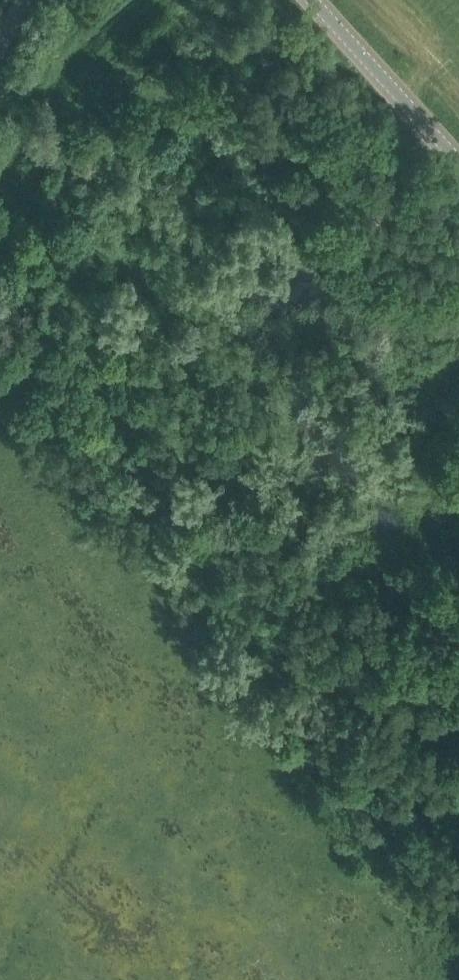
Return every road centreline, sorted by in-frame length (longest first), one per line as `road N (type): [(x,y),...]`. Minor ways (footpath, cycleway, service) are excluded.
road 1 (unclassified): [(458,163),(311,0)]

